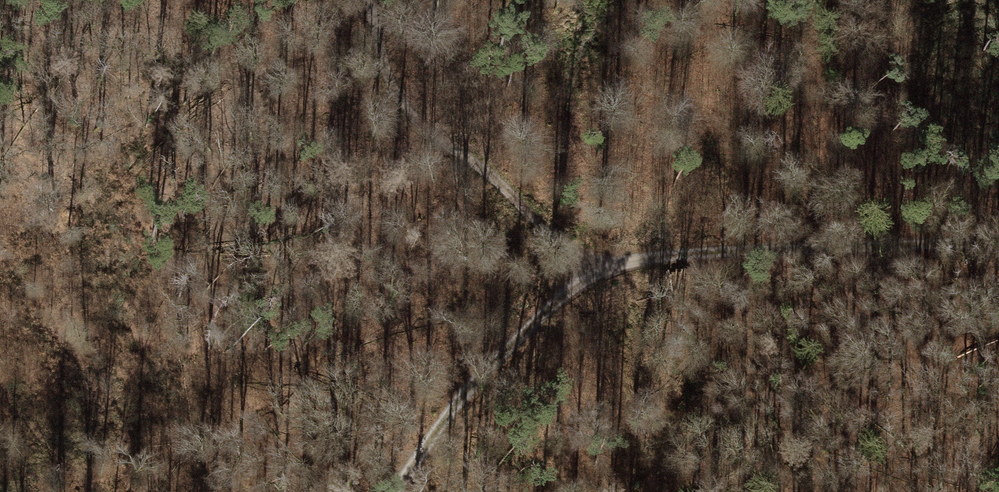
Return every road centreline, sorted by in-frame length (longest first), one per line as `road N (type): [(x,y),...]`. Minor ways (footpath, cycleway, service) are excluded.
road 1 (track): [(603,263),(697,249),(998,247)]
road 2 (track): [(603,263),(440,149),(403,93),(370,0)]
road 3 (track): [(387,491),(519,338),(603,263)]

